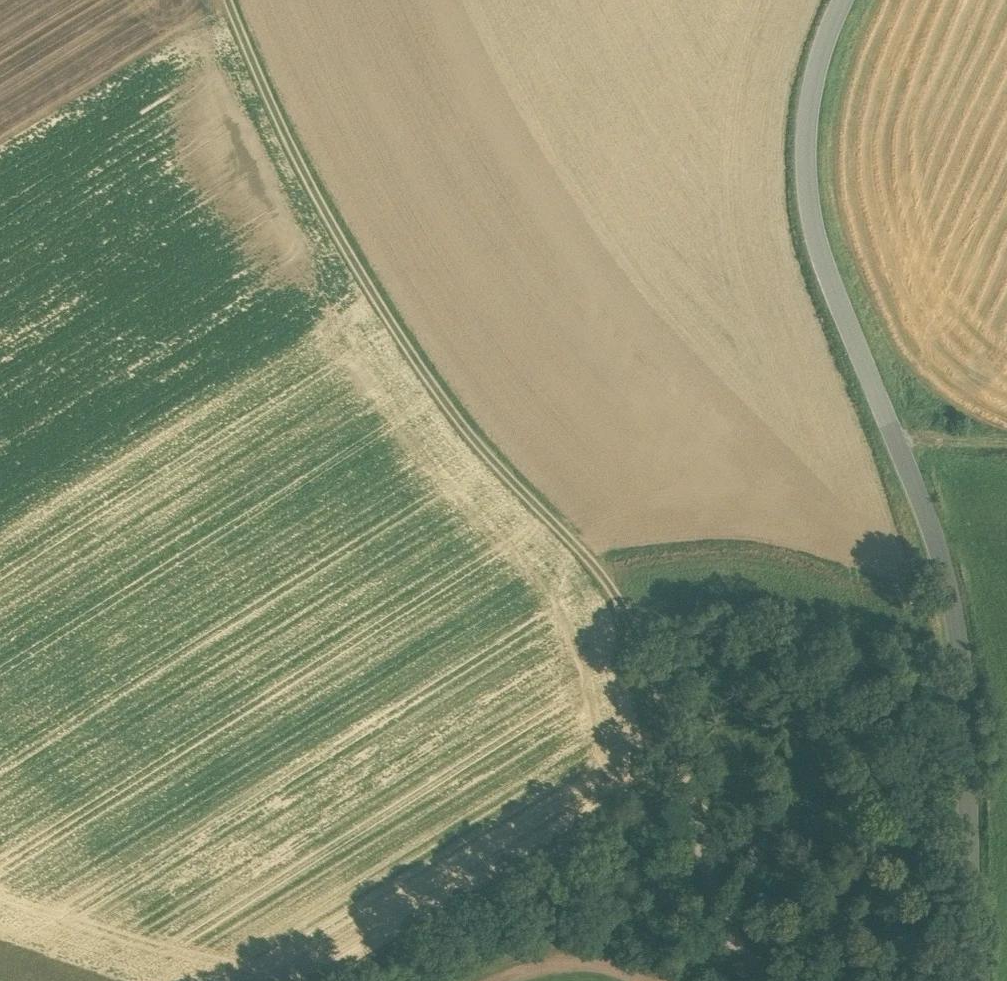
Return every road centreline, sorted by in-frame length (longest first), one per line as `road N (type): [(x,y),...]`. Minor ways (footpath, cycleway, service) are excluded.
road 1 (tertiary): [(844,0),(815,75),(806,184),(812,226),(849,329),(933,533),(956,631),(972,980)]
road 2 (track): [(239,0),(302,150),(448,399),(589,551),(627,609),(694,789)]
road 3 (track): [(342,980),(694,789)]
road 4 (track): [(742,948),(720,900),(694,789)]

